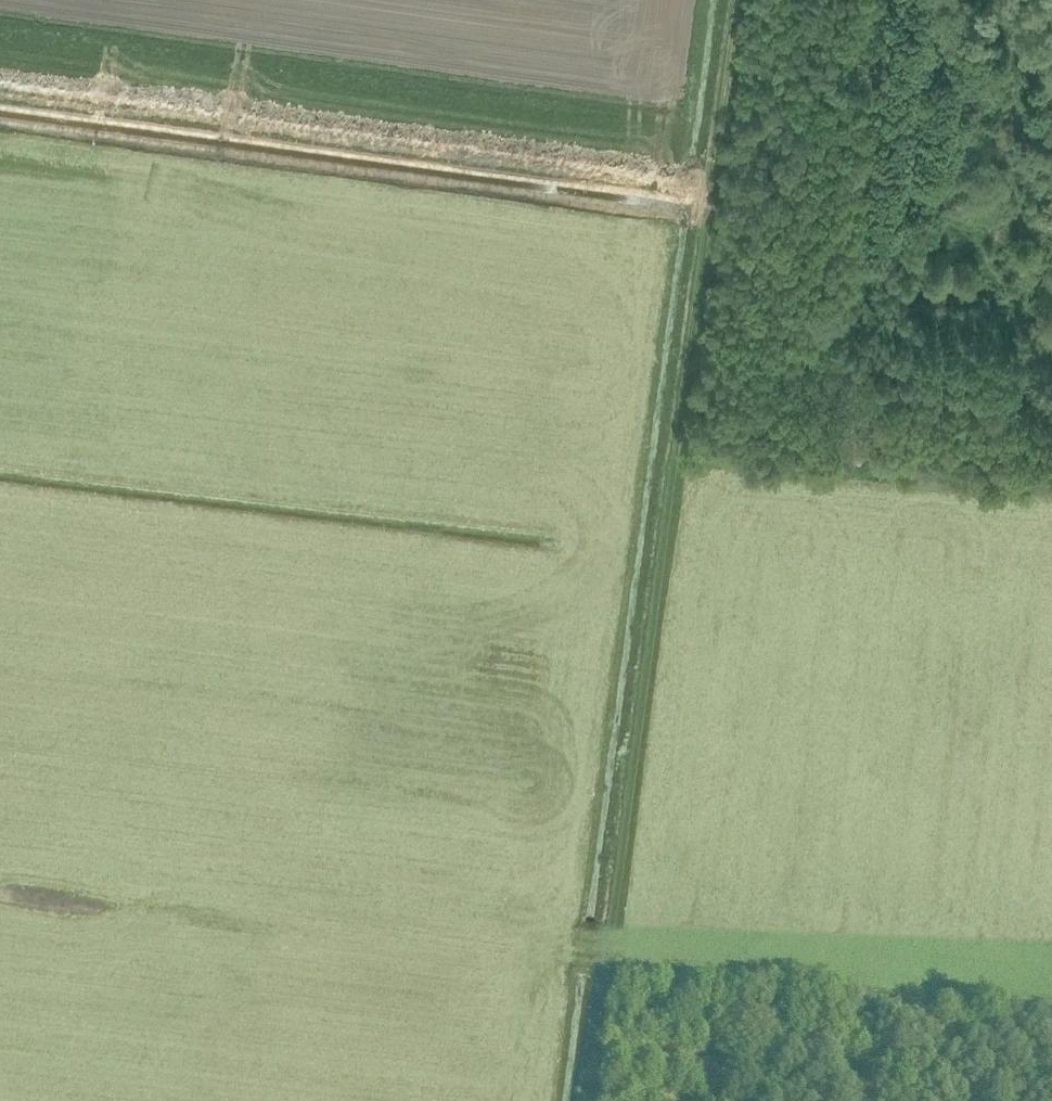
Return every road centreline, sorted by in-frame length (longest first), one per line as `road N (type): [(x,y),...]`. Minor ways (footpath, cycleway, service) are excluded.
road 1 (track): [(587,1100),(737,0)]

